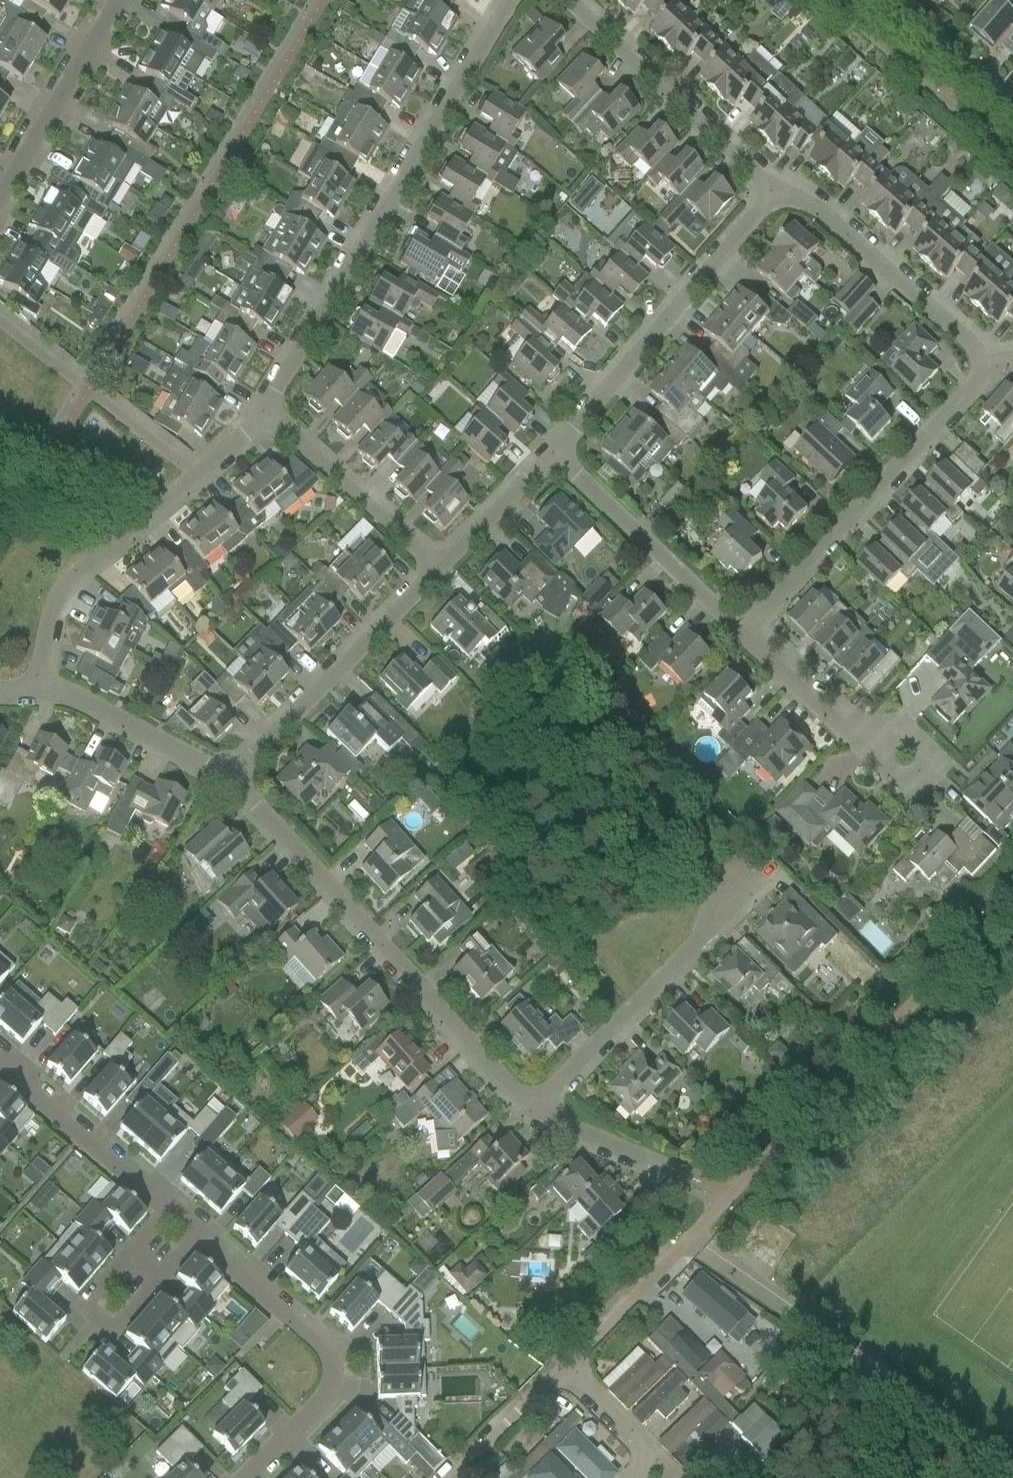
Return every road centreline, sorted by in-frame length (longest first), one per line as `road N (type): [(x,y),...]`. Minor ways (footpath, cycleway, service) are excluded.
road 1 (residential): [(264,412),(508,0)]
road 2 (residential): [(231,777),(536,1105)]
road 3 (residential): [(40,695),(52,608),(63,592),(264,412)]
road 4 (residential): [(750,638),(993,362)]
road 5 (residential): [(778,192),(554,455)]
road 6 (residential): [(435,564),(231,777)]
road 7 (residential): [(566,0),(778,192)]
road 8 (residential): [(536,1105),(728,903)]
road 9 (residential): [(993,362),(778,192)]
road 10 (residential): [(554,455),(750,638)]
road 11 (residential): [(4,1058),(195,1222)]
road 12 (residential): [(0,201),(116,0)]
road 13 (unclassified): [(455,1477),(620,1317)]
road 14 (residential): [(264,412),(435,564)]
road 15 (residential): [(40,695),(85,702),(231,777)]
road 16 (residential): [(195,1222),(325,1339),(333,1368)]
road 17 (residential): [(536,1105),(702,1184)]
road 18 (residential): [(195,1222),(77,1349)]
road 19 (residential): [(554,455),(435,564)]
road 20 (residential): [(857,736),(911,786),(936,759),(903,728)]
road 21 (residential): [(895,0),(1012,102)]
road 22 (residential): [(750,638),(857,736)]
road 23 (residential): [(242,1477),(319,1400),(333,1368)]

